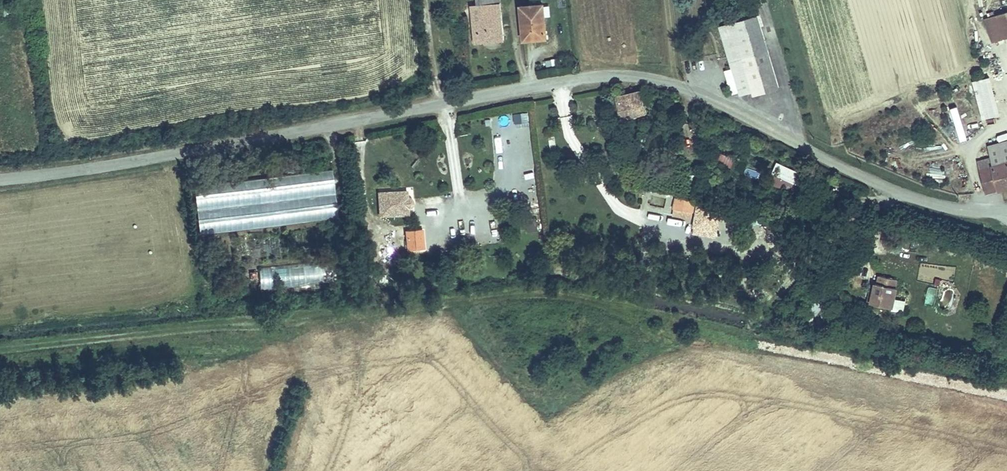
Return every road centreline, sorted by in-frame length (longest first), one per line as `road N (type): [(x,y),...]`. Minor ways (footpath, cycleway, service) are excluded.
road 1 (unclassified): [(1006,214),(980,215),(886,188),(676,88),(622,75),(0,180)]

